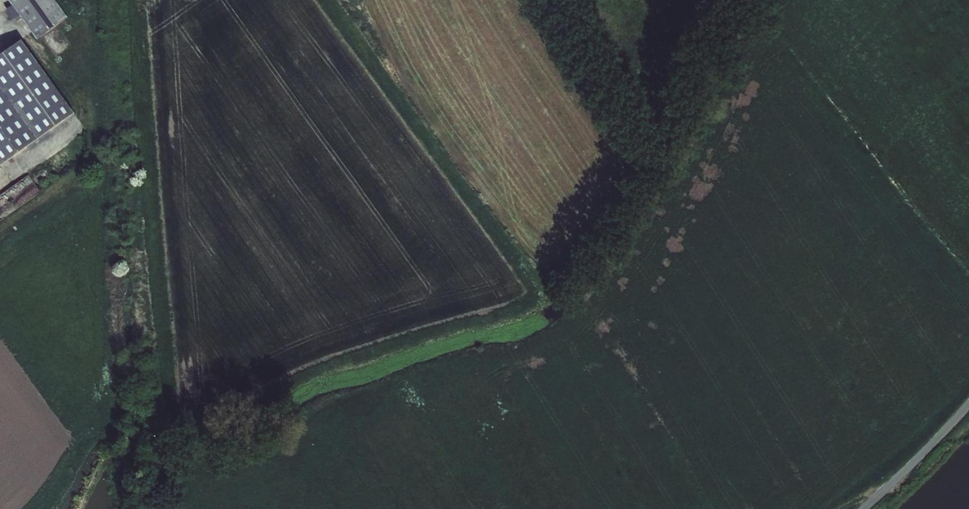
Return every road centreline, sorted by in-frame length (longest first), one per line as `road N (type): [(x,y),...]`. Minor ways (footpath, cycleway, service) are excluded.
road 1 (unclassified): [(863,508),(968,401)]

